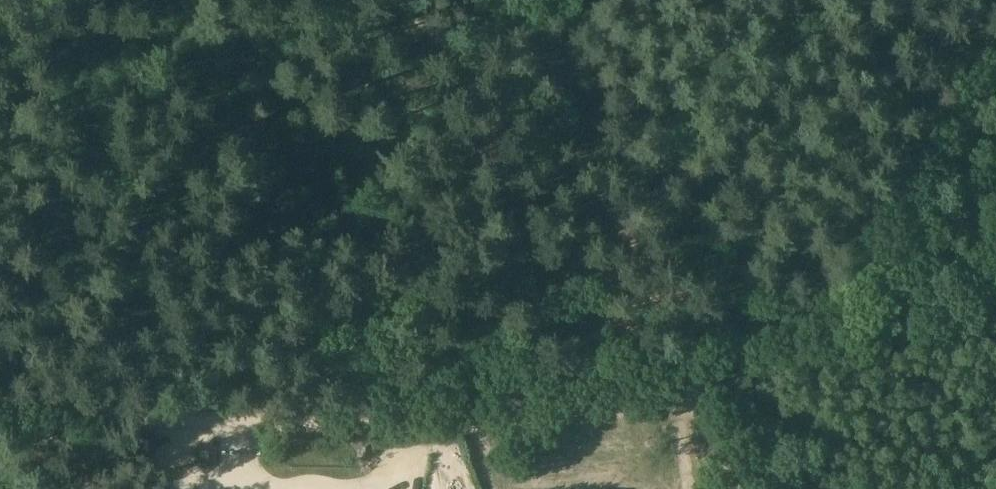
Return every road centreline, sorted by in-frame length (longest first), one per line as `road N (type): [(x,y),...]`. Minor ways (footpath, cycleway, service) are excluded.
road 1 (track): [(0,411),(214,424),(468,425),(697,388)]
road 2 (track): [(697,388),(617,183),(401,0)]
road 3 (track): [(697,388),(995,301)]

